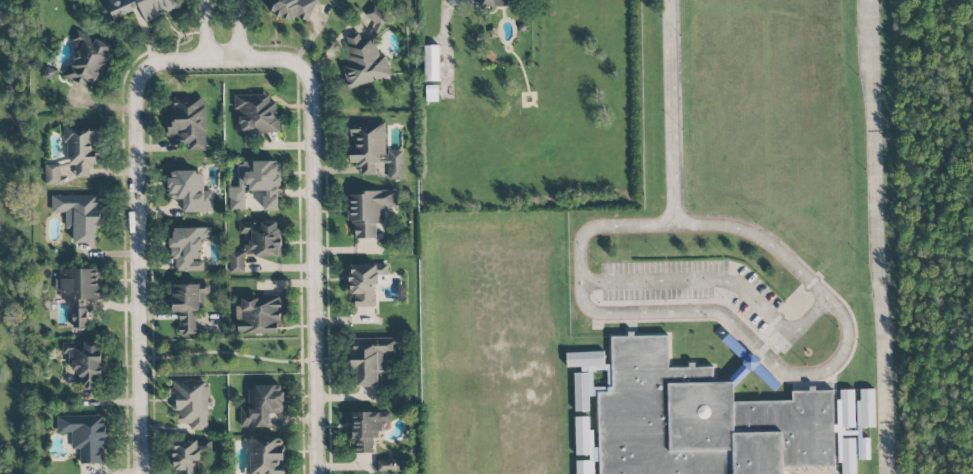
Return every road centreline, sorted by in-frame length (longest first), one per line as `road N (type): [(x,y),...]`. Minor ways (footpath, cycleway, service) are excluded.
road 1 (residential): [(204,58),(287,59),(309,77),(321,473)]
road 2 (residential): [(204,58),(152,62),(140,71),(132,98),(139,473)]

